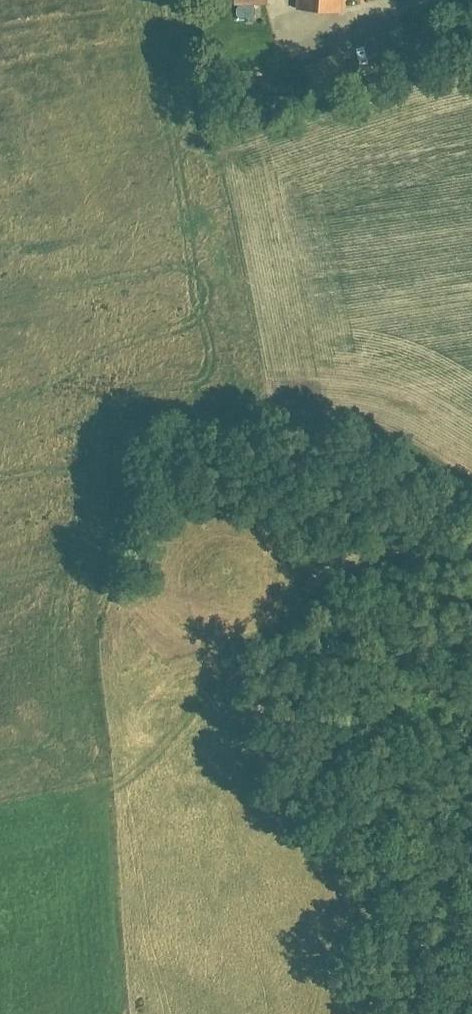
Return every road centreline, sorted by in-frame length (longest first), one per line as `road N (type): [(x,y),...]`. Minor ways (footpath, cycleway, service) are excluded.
road 1 (track): [(471,551),(427,547),(360,559),(328,572),(287,616)]

